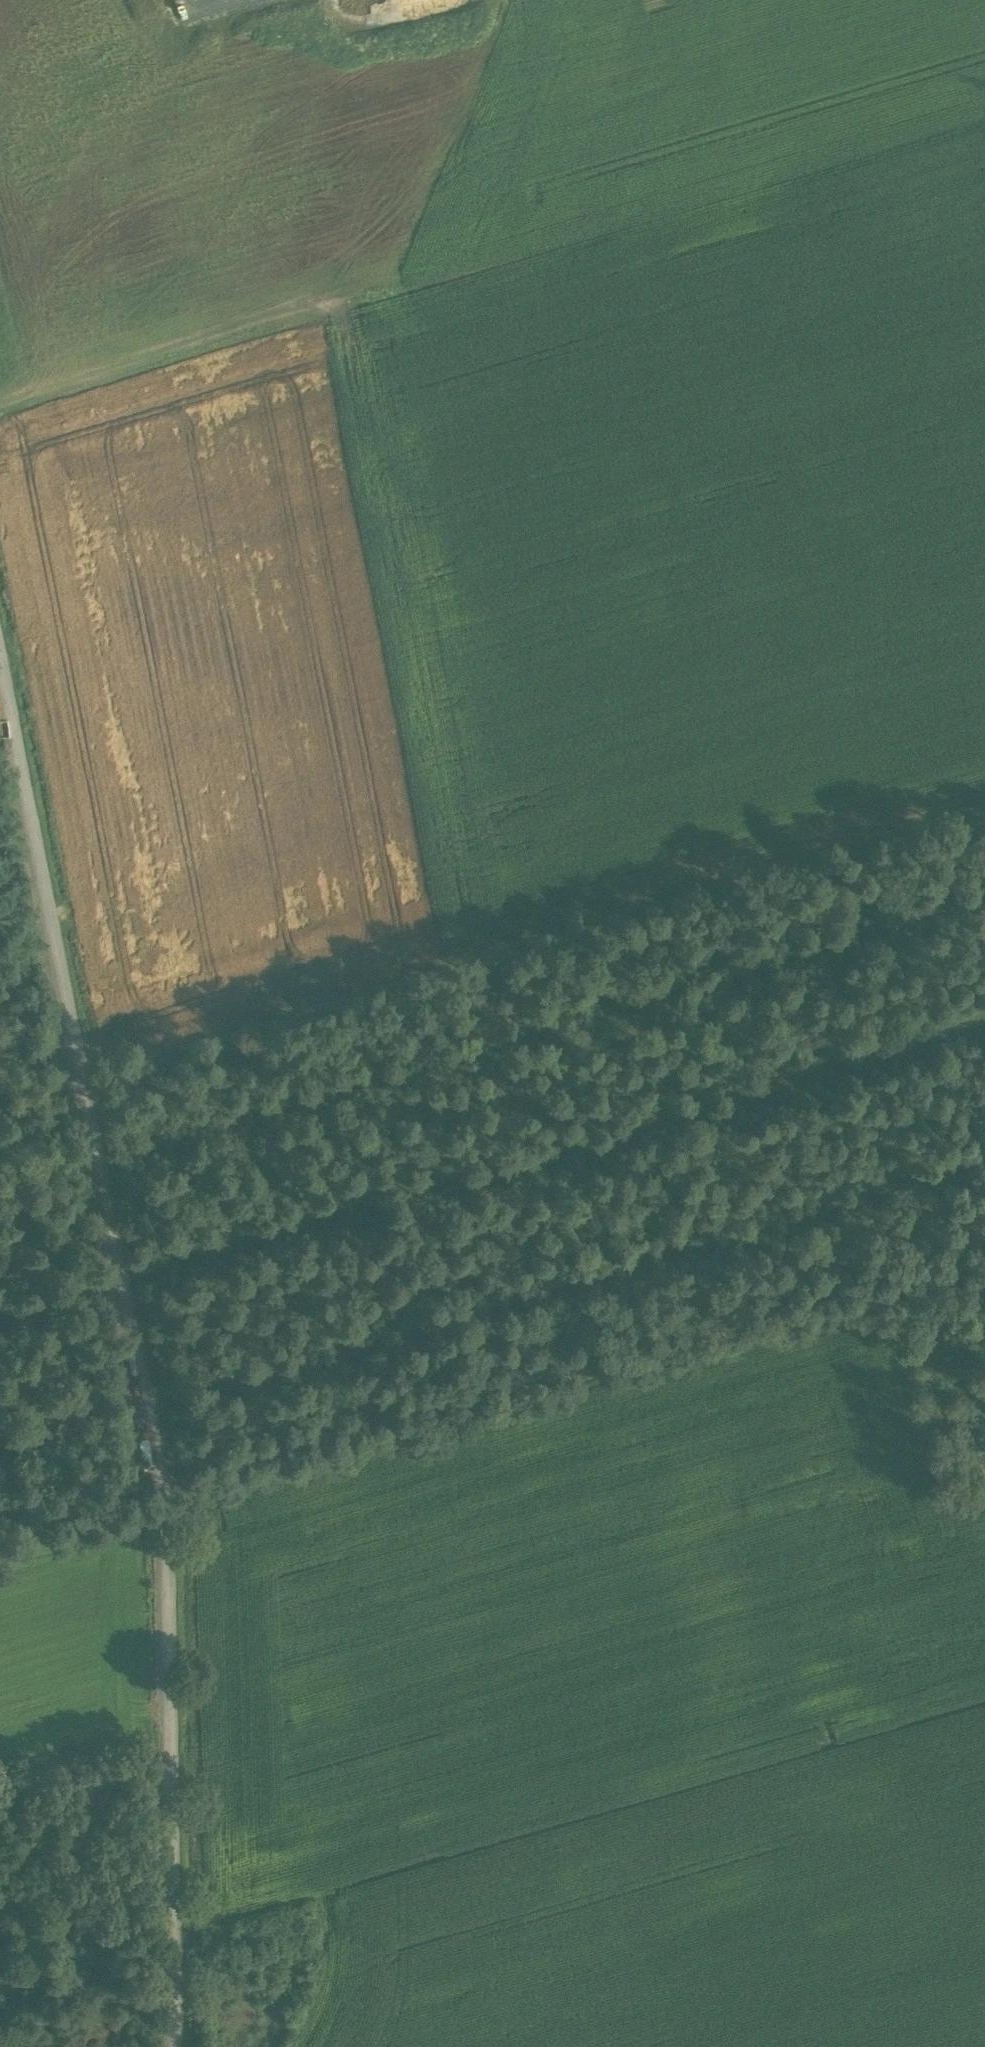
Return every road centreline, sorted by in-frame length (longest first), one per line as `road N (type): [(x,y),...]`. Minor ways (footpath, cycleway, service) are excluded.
road 1 (track): [(169,2046),(158,1483),(0,657)]

